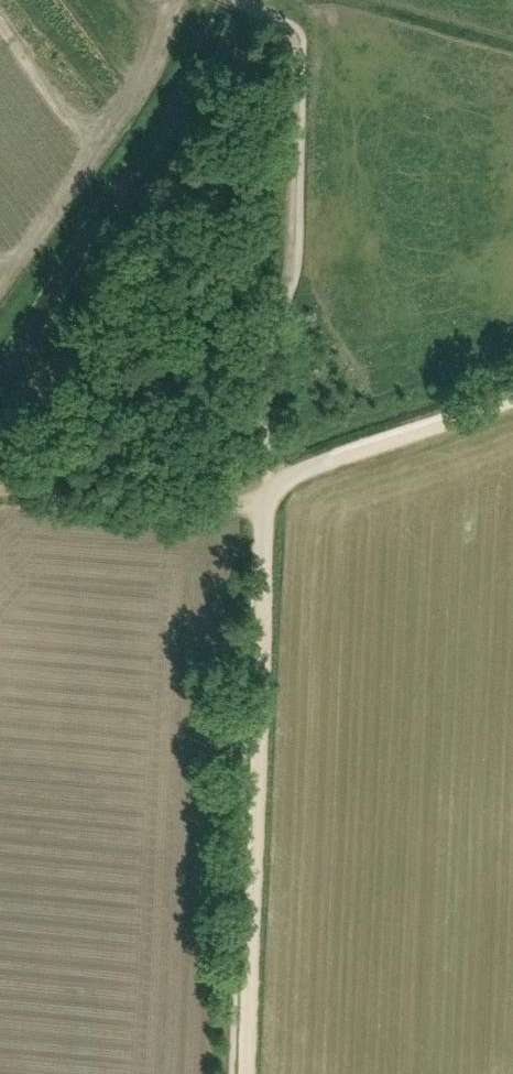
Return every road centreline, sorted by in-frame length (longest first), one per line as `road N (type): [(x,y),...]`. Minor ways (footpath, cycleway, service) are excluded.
road 1 (track): [(247,1073),(270,511),(279,491)]
road 2 (track): [(262,500),(114,498),(0,483)]
road 3 (track): [(512,402),(296,475),(279,491)]

